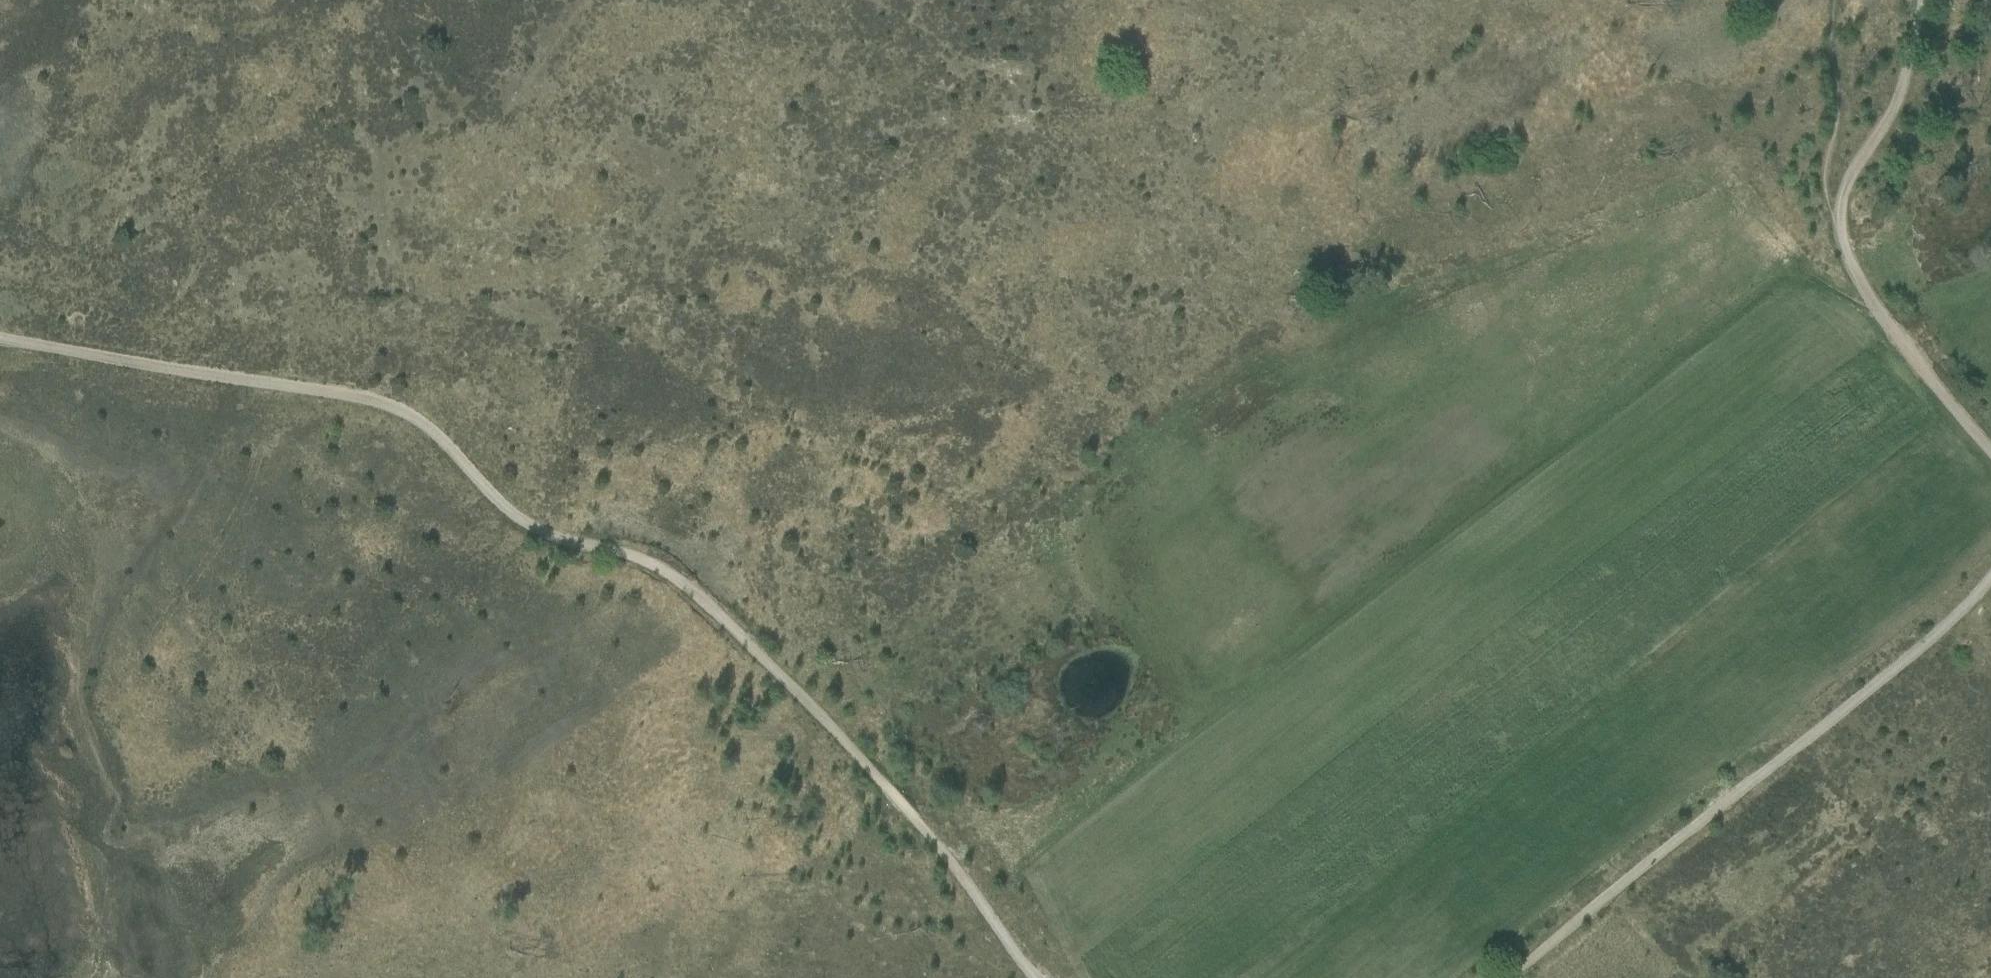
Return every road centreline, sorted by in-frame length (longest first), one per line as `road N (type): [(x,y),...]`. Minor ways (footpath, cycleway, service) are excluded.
road 1 (track): [(1047,977),(831,728),(716,613),(373,421),(0,334)]
road 2 (track): [(1990,579),(1804,740),(1490,977)]
road 3 (track): [(1990,450),(1875,313),(1844,243),(1841,201),(1890,107),(1909,0)]

